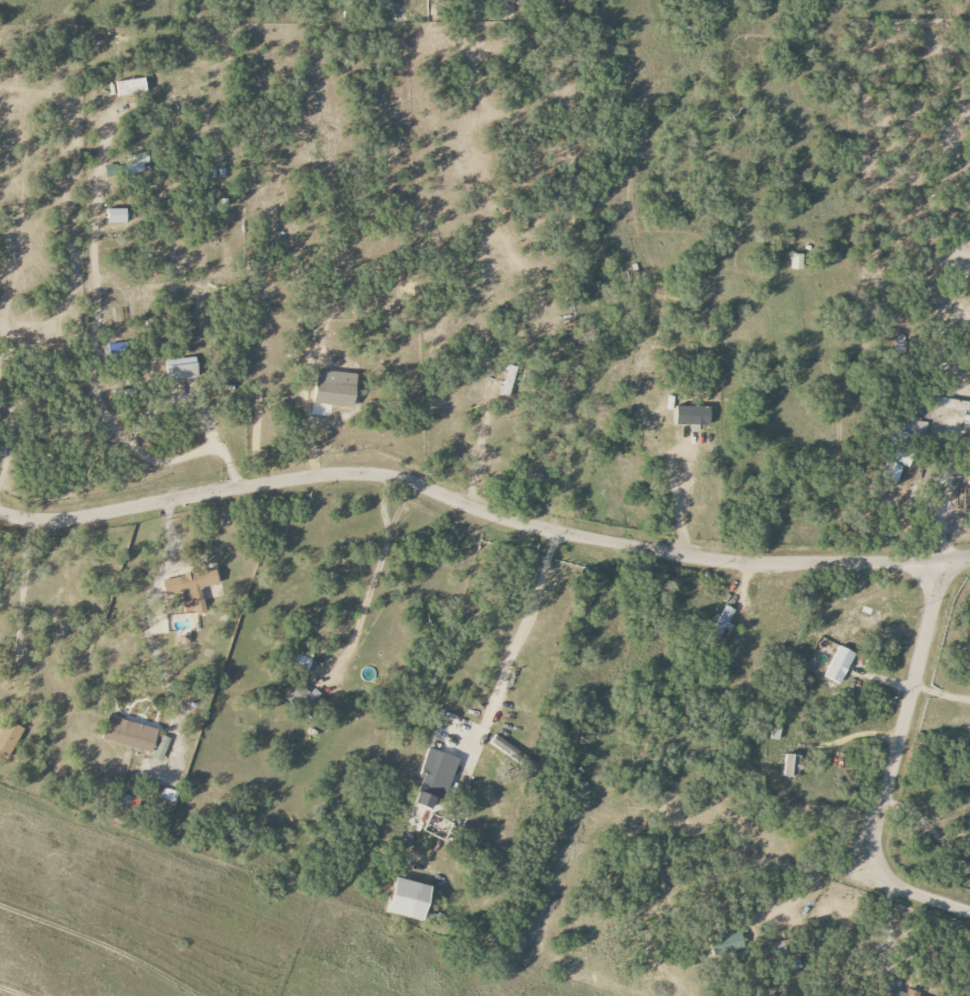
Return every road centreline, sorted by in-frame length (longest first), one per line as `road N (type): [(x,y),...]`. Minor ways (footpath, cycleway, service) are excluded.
road 1 (residential): [(0,512),(74,517),(363,473),(399,478),(509,521),(727,561),(969,556)]
road 2 (residential): [(969,912),(896,883),(873,846),(937,561)]

